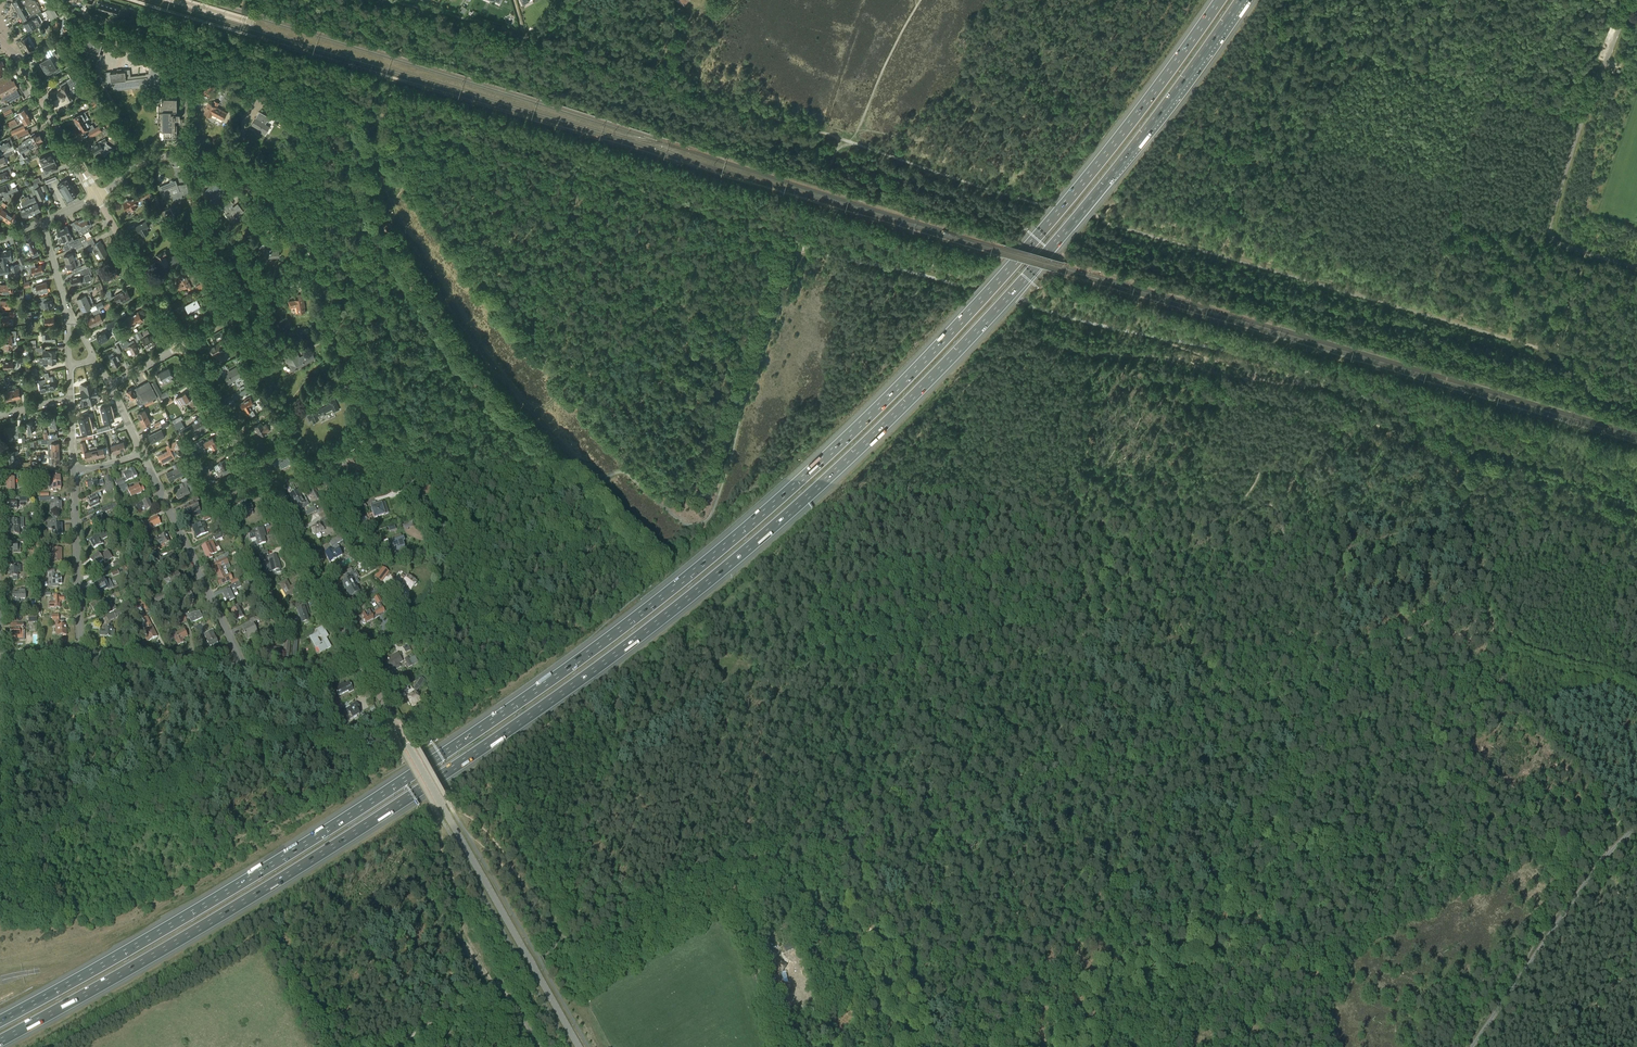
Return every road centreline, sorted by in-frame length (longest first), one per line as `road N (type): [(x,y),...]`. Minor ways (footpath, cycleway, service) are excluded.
road 1 (motorway): [(0,1042),(201,929),(444,776),(736,561),(918,394),(1031,273),(1241,0)]
road 2 (motorway): [(1220,0),(1012,263),(903,380),(721,548),(434,758),(177,922),(0,1021)]
road 3 (track): [(1199,367),(1178,358),(1017,349),(985,369),(890,466),(784,547),(762,602),(656,681),(618,679),(490,772),(458,809),(450,806)]
road 4 (track): [(555,947),(622,746),(633,738),(763,683),(1171,602)]
road 5 (residential): [(358,657),(425,611),(447,577),(448,549),(440,521),(365,409),(308,250),(269,194),(220,166),(155,158),(132,166),(97,198)]
road 6 (track): [(744,853),(790,683),(849,614),(899,575),(957,559),(1002,487),(1077,478)]
road 7 (track): [(1505,338),(1531,264),(1527,234),(1243,156),(1215,216),(1147,199)]
road 8 (track): [(765,855),(1077,758),(1227,699)]
road 9 (track): [(841,138),(385,0)]
road 10 (track): [(877,1046),(810,875),(760,851),(600,907),(555,947)]
road 11 (secondary): [(579,1046),(358,657)]
road 12 (track): [(1227,699),(1214,746),(997,1046)]
road 13 (track): [(1541,349),(1529,354),(1464,341),(1225,285),(1184,293)]
road 14 (track): [(1316,978),(1381,916),(1550,834),(1560,816),(1594,824),(1603,848)]
road 15 (secondary): [(358,657),(181,346)]
road 16 (unclassified): [(1636,268),(1561,244),(1550,232),(1578,132),(1636,0)]
road 17 (unclassified): [(1472,1046),(1596,868),(1636,828)]
road 18 (track): [(1478,602),(1227,699)]
road 19 (residential): [(244,671),(142,453)]
road 20 (secondary): [(97,198),(0,40)]
road 21 (residential): [(81,654),(74,470)]
road 22 (track): [(1331,386),(1266,380),(1157,337)]
road 23 (track): [(1331,1046),(1332,1018),(1317,978),(1244,968),(1215,954)]
road 24 (secondary): [(181,346),(97,198)]
road 25 (residential): [(244,671),(81,654)]
road 26 (track): [(920,0),(856,134)]
road 27 (track): [(1507,642),(1636,693)]
road 28 (track): [(1334,552),(1464,516)]
road 29 (track): [(1494,1046),(1520,1016),(1610,987)]
road 30 (track): [(1087,352),(1077,478)]

